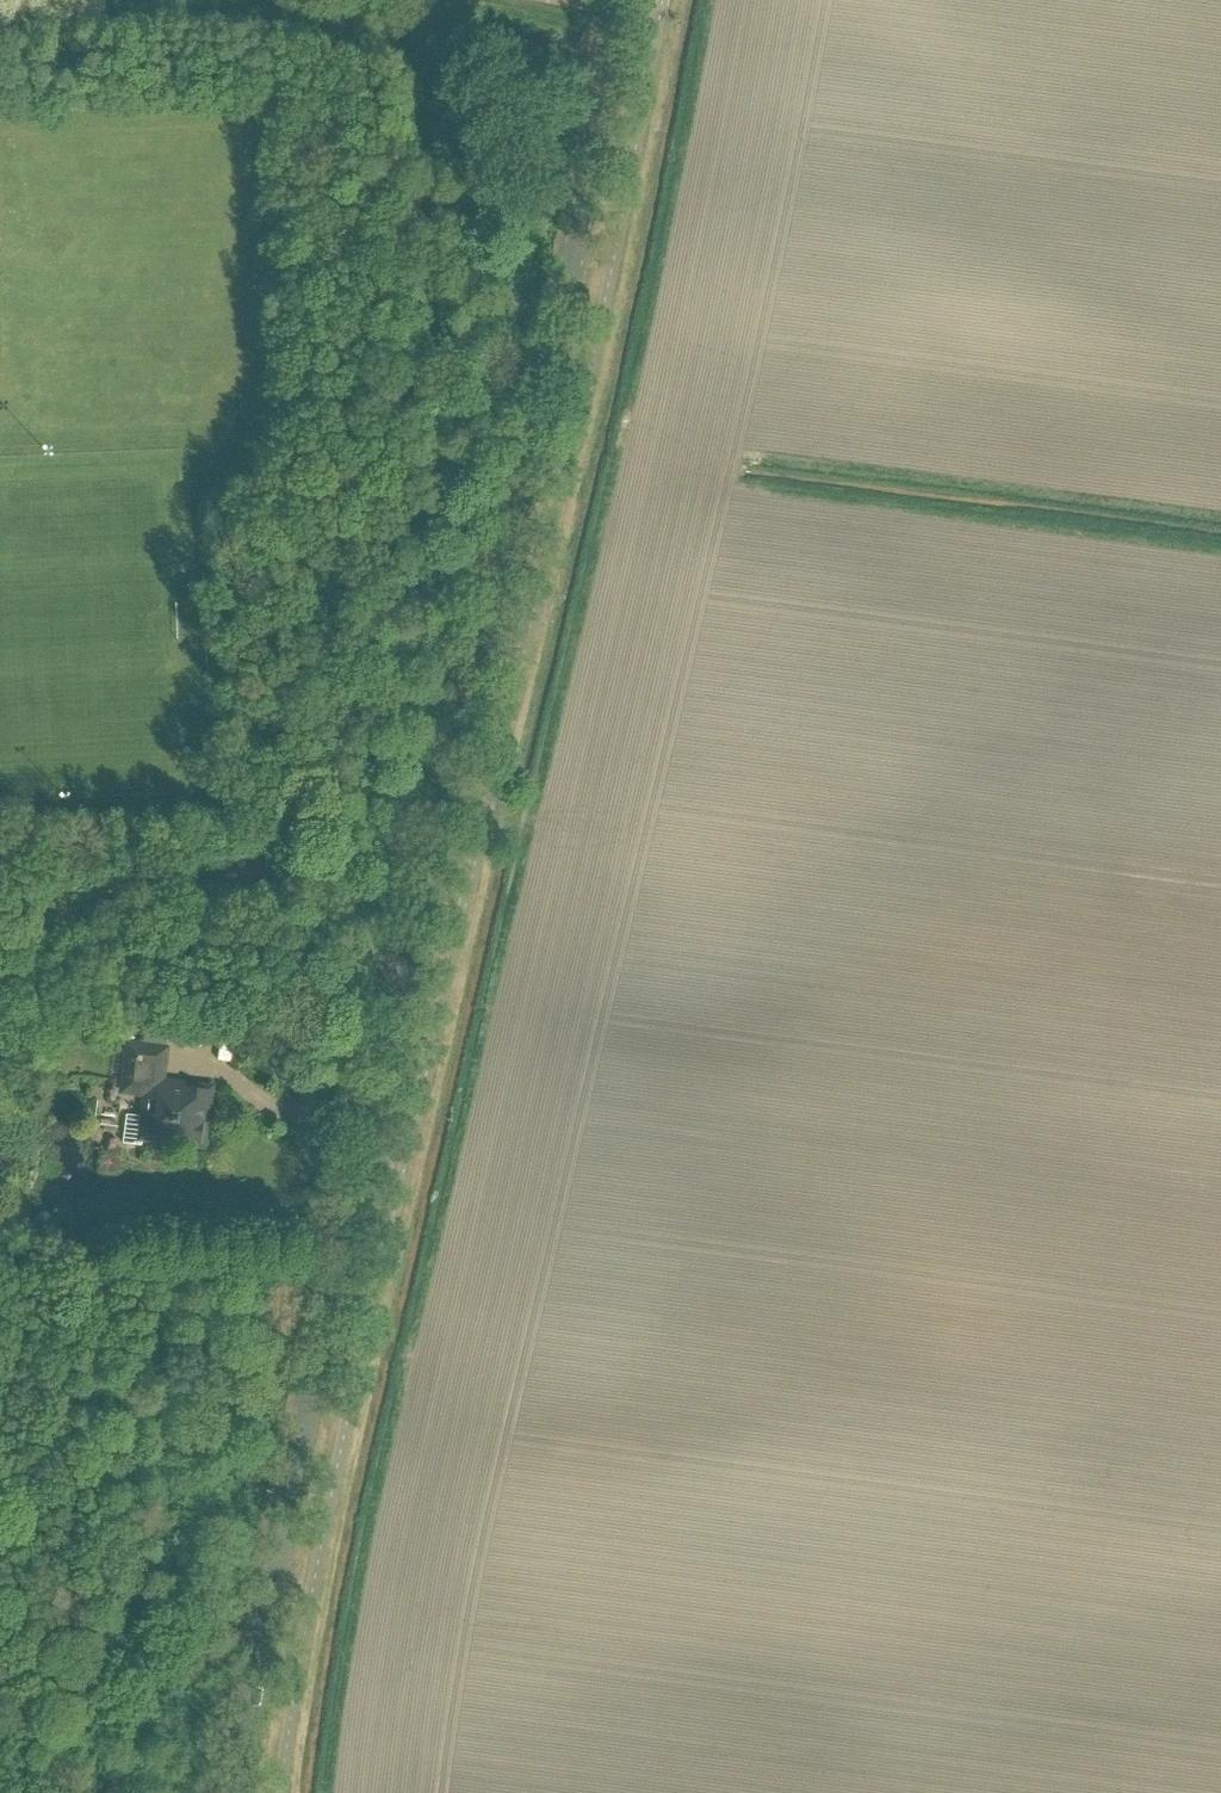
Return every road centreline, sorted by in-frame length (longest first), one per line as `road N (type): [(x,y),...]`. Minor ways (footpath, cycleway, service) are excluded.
road 1 (tertiary): [(240,1792),(259,1631),(581,212),(622,0)]

